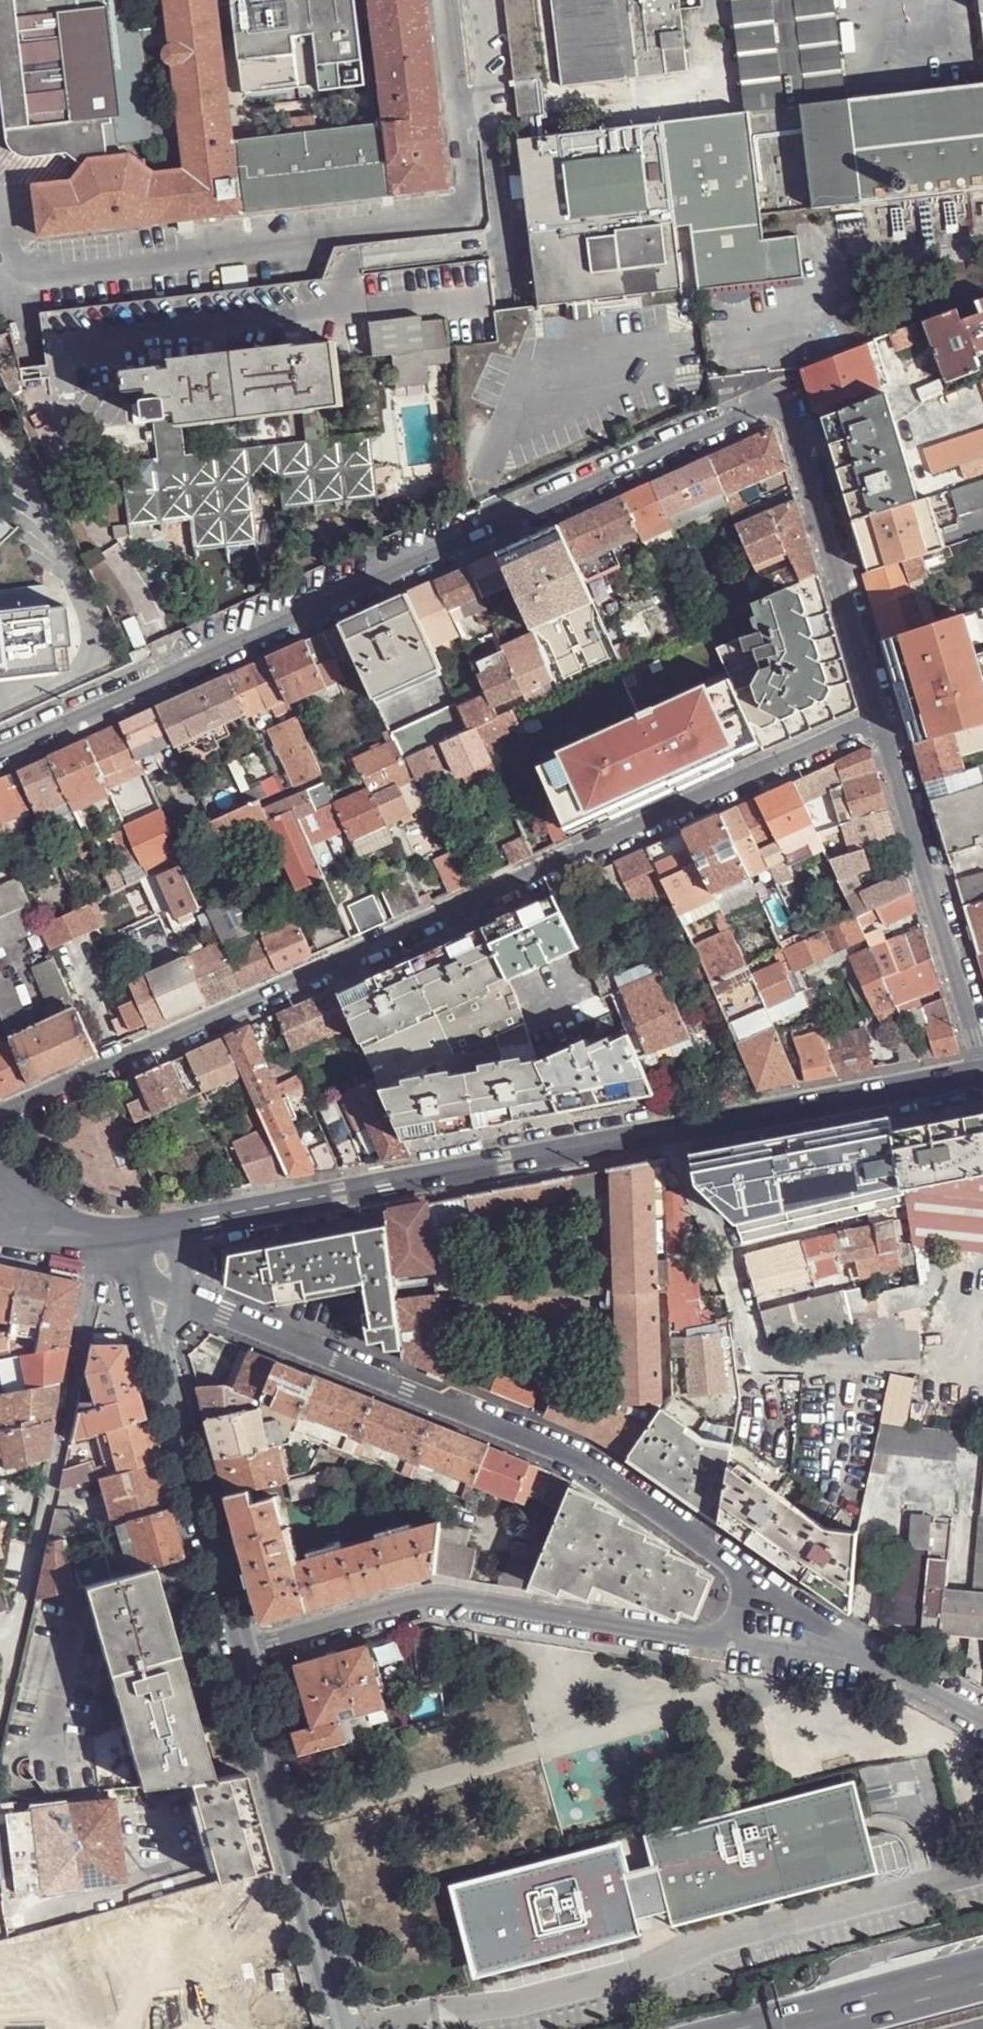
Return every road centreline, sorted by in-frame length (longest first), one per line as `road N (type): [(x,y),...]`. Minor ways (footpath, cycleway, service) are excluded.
road 1 (unclassified): [(0,755),(764,406),(787,409),(883,720)]
road 2 (unclassified): [(0,1117),(883,720)]
road 3 (tertiary): [(178,1227),(982,1074)]
road 4 (residential): [(187,1293),(615,1477),(746,1576)]
road 5 (residential): [(735,1631),(698,1643),(454,1599),(244,1655)]
road 6 (tertiary): [(244,1655),(349,2028)]
road 7 (unclassified): [(883,720),(982,1074)]
road 8 (unclassified): [(26,1589),(105,1235)]
road 9 (tertiary): [(158,1342),(244,1655)]
road 10 (motorway): [(982,1974),(768,2028)]
road 11 (residential): [(746,1576),(863,1653)]
road 12 (residential): [(863,1653),(982,1719)]
road 13 (residential): [(863,1653),(735,1631)]

